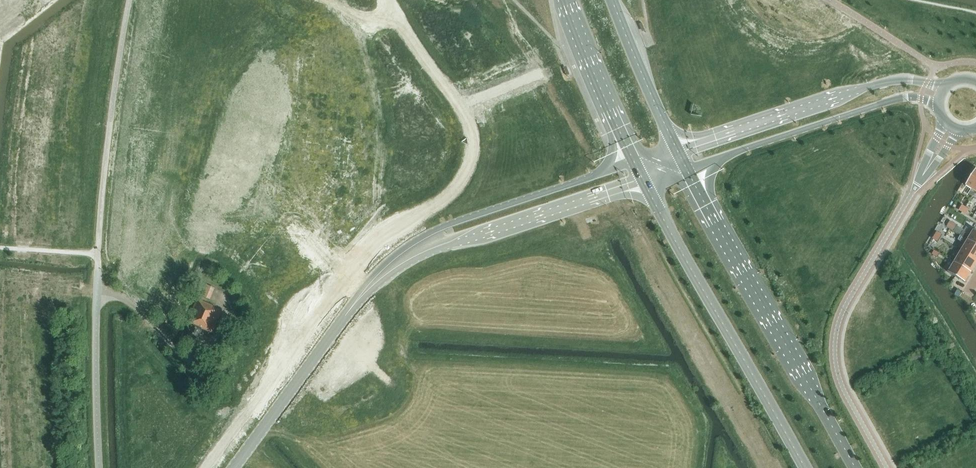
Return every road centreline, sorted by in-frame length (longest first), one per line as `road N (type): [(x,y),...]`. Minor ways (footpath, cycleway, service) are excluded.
road 1 (primary): [(855,467),(687,170)]
road 2 (tertiary): [(277,467),(405,417),(436,299),(472,238)]
road 3 (primary): [(644,181),(806,467)]
road 4 (unclassified): [(886,467),(841,383),(834,344),(847,301),(911,194)]
road 5 (tertiary): [(946,86),(887,81),(676,147)]
road 6 (tertiary): [(687,170),(898,99),(939,107)]
road 7 (tertiary): [(486,211),(390,249),(334,313)]
road 8 (tertiary): [(472,238),(644,181)]
road 9 (primary): [(566,0),(634,161)]
road 10 (primary): [(676,147),(613,0)]
road 11 (tertiary): [(634,161),(486,211)]
road 12 (tertiary): [(352,324),(398,266),(472,238)]
road 13 (tertiary): [(234,467),(315,358)]

